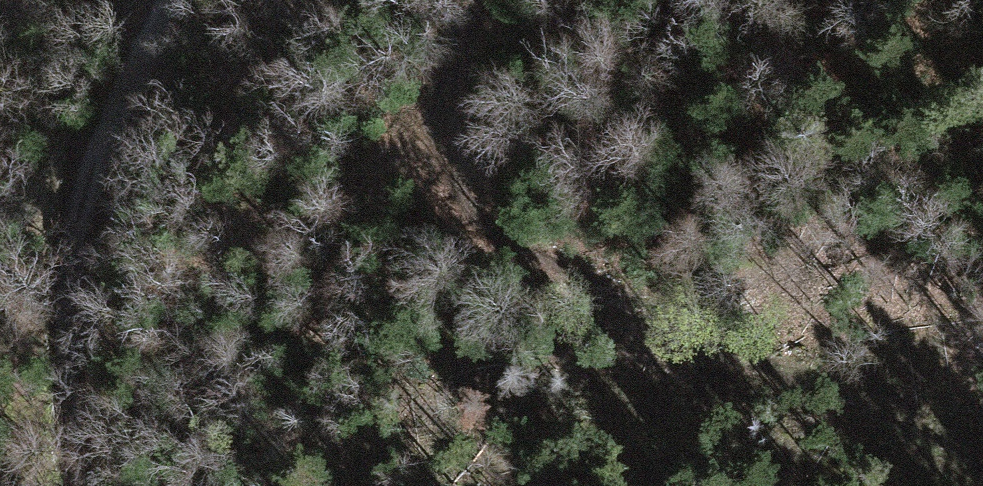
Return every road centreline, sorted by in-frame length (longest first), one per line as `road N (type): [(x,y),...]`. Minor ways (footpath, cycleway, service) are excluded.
road 1 (track): [(982,476),(540,256),(482,214),(448,126),(447,89),(482,0)]
road 2 (track): [(77,485),(65,327),(78,206),(173,0)]
road 3 (track): [(463,180),(921,0)]

